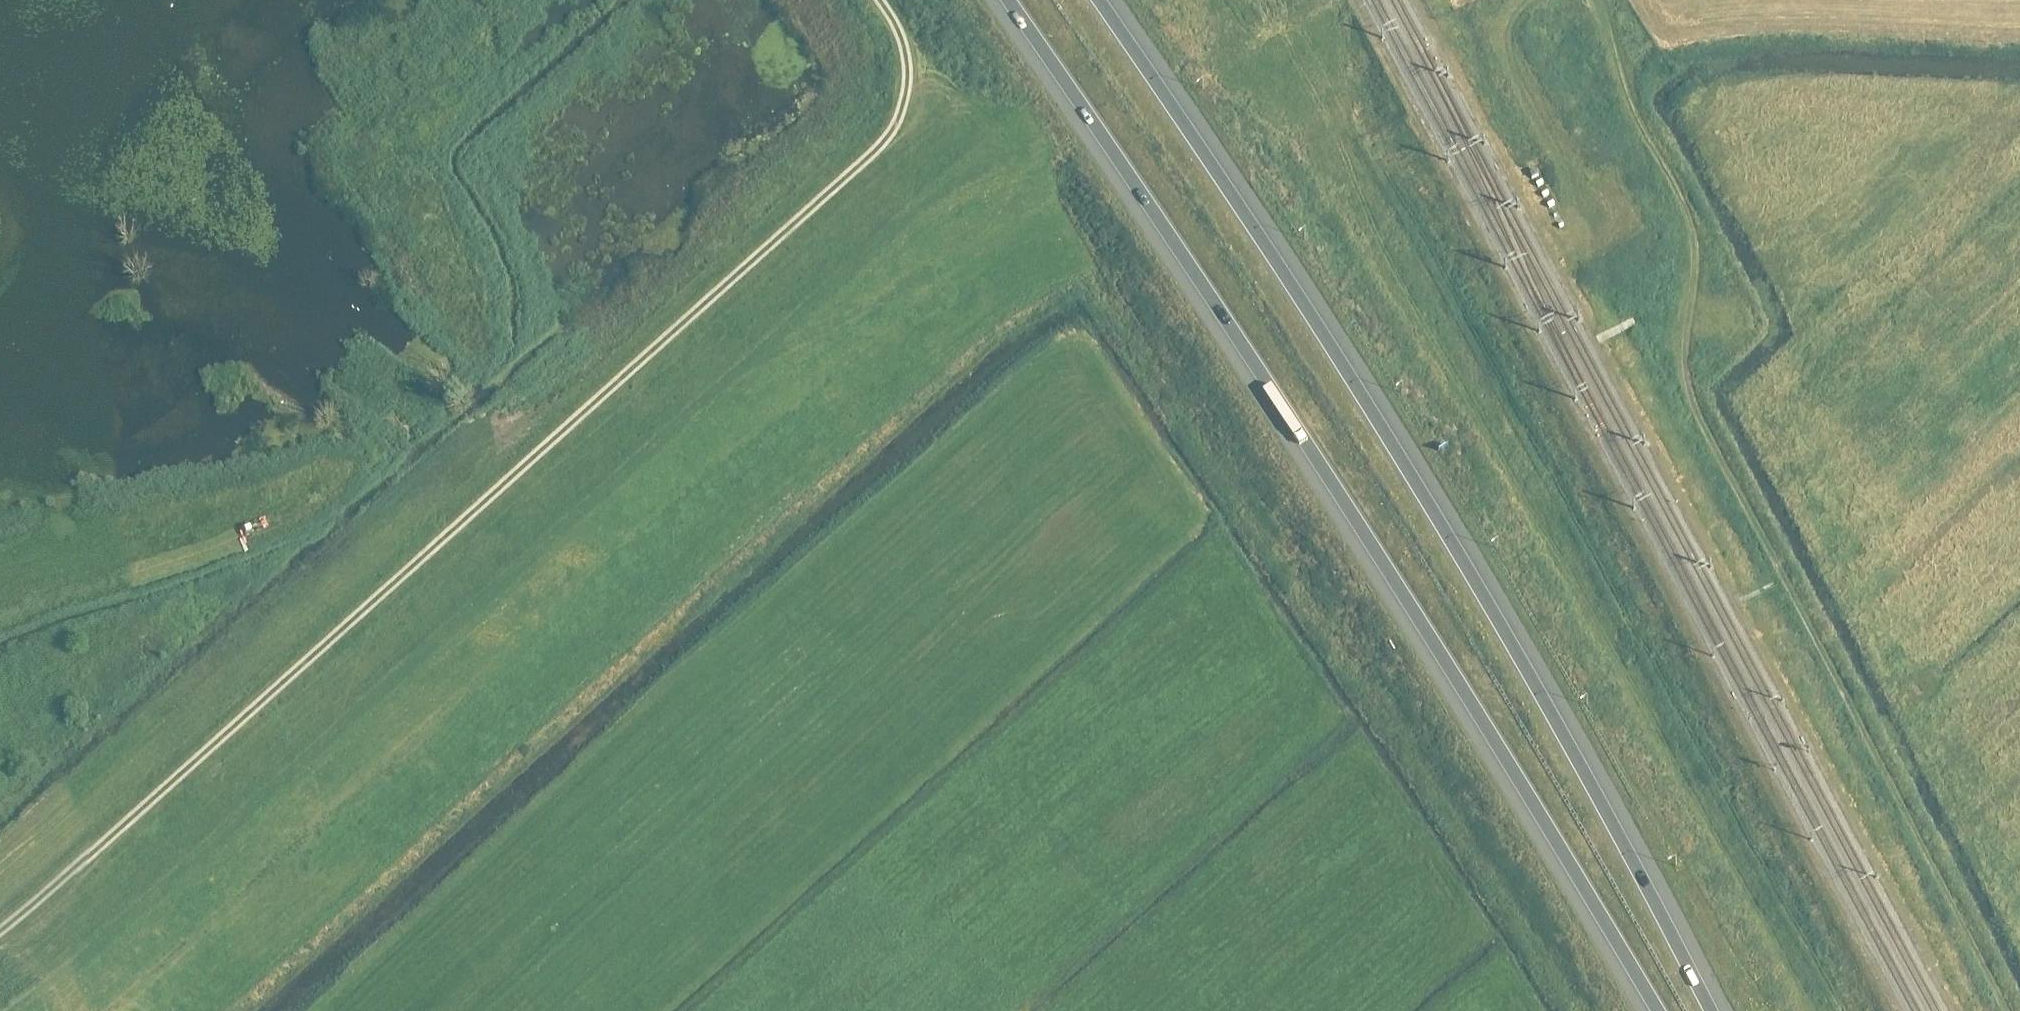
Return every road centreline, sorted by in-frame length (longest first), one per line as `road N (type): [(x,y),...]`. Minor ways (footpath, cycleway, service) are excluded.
road 1 (track): [(12,1010),(921,204),(1048,139)]
road 2 (trunk): [(1005,0),(1485,723),(1654,1010)]
road 3 (trunk): [(1709,1010),(1457,548),(1094,0)]
road 4 (track): [(943,263),(738,368)]

